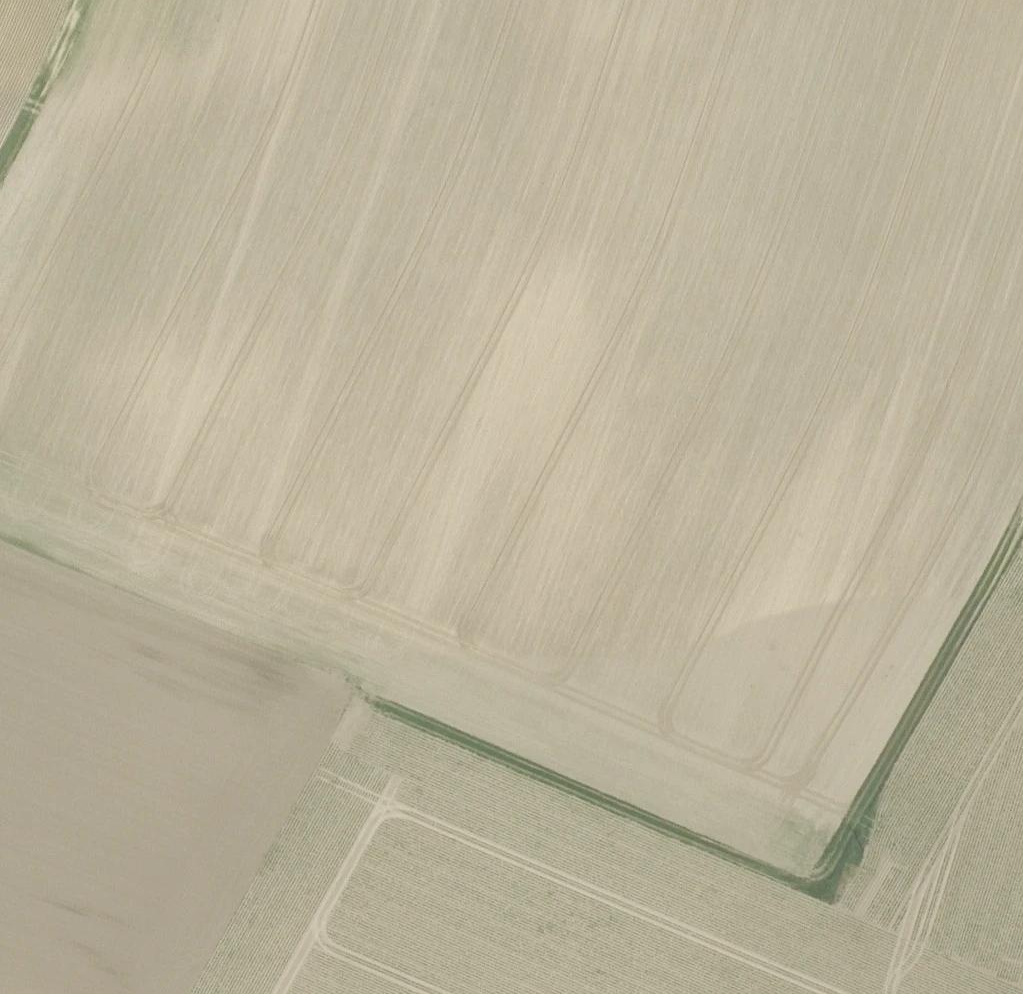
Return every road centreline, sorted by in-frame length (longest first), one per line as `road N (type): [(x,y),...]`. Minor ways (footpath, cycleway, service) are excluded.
road 1 (track): [(760,993),(1022,525)]
road 2 (track): [(85,0),(0,159)]

